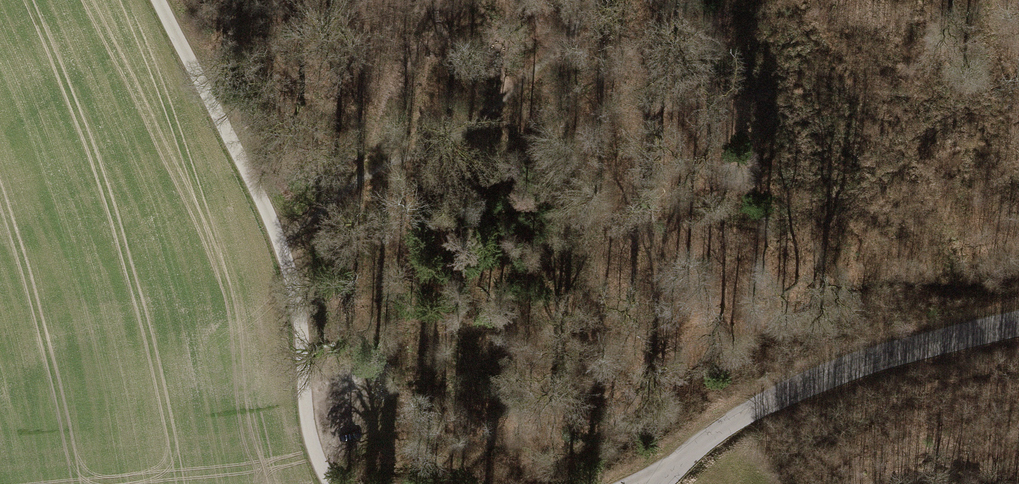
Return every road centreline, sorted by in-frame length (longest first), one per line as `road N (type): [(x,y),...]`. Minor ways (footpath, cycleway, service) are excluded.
road 1 (track): [(605,13),(543,81),(471,139),(352,176),(275,228)]
road 2 (unclassified): [(1018,324),(831,374),(737,418),(661,483)]
road 3 (track): [(275,228),(303,342),(312,443),(332,483)]
road 4 (track): [(159,0),(275,228)]
road 5 (track): [(213,483),(0,394)]

